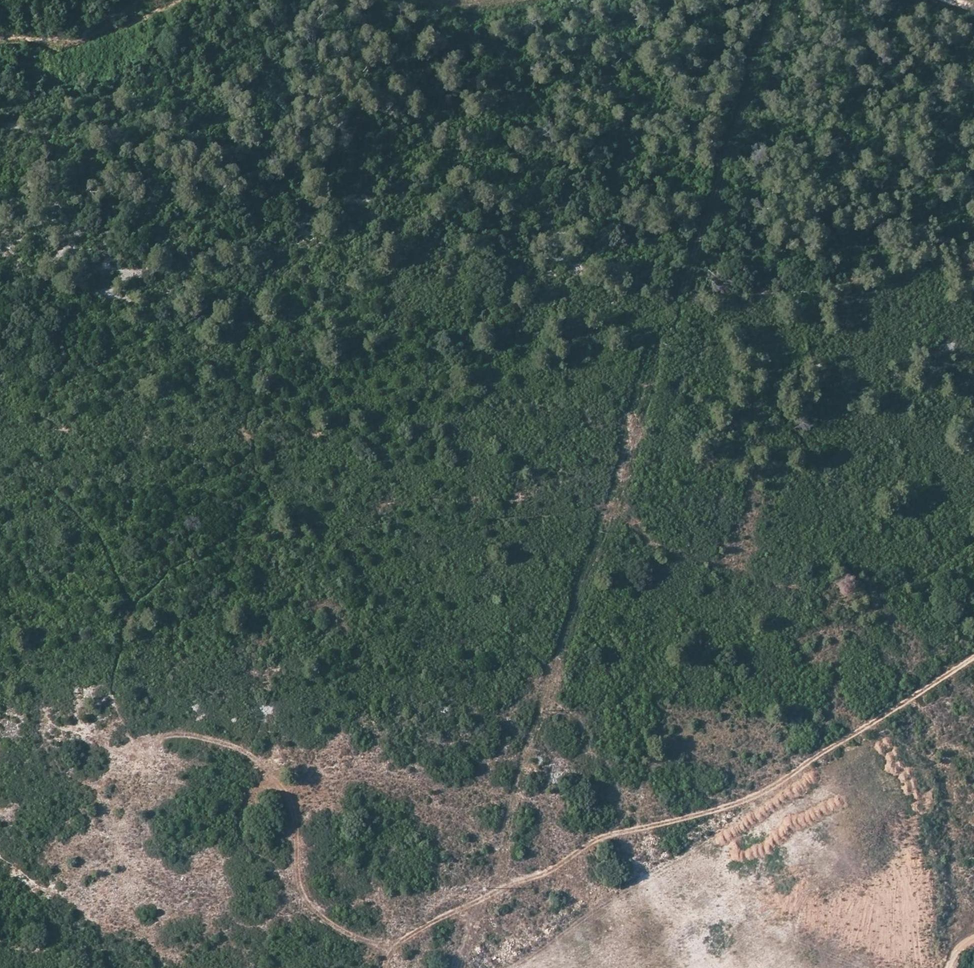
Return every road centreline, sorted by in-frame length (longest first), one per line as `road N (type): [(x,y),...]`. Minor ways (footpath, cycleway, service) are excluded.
road 1 (track): [(973,656),(754,797),(604,833),(554,867),(378,943),(318,916),(301,889),(295,810),(260,763),(211,736),(168,734),(134,744)]
road 2 (track): [(0,39),(105,38),(177,0)]
road 3 (track): [(409,0),(500,12),(573,0)]

